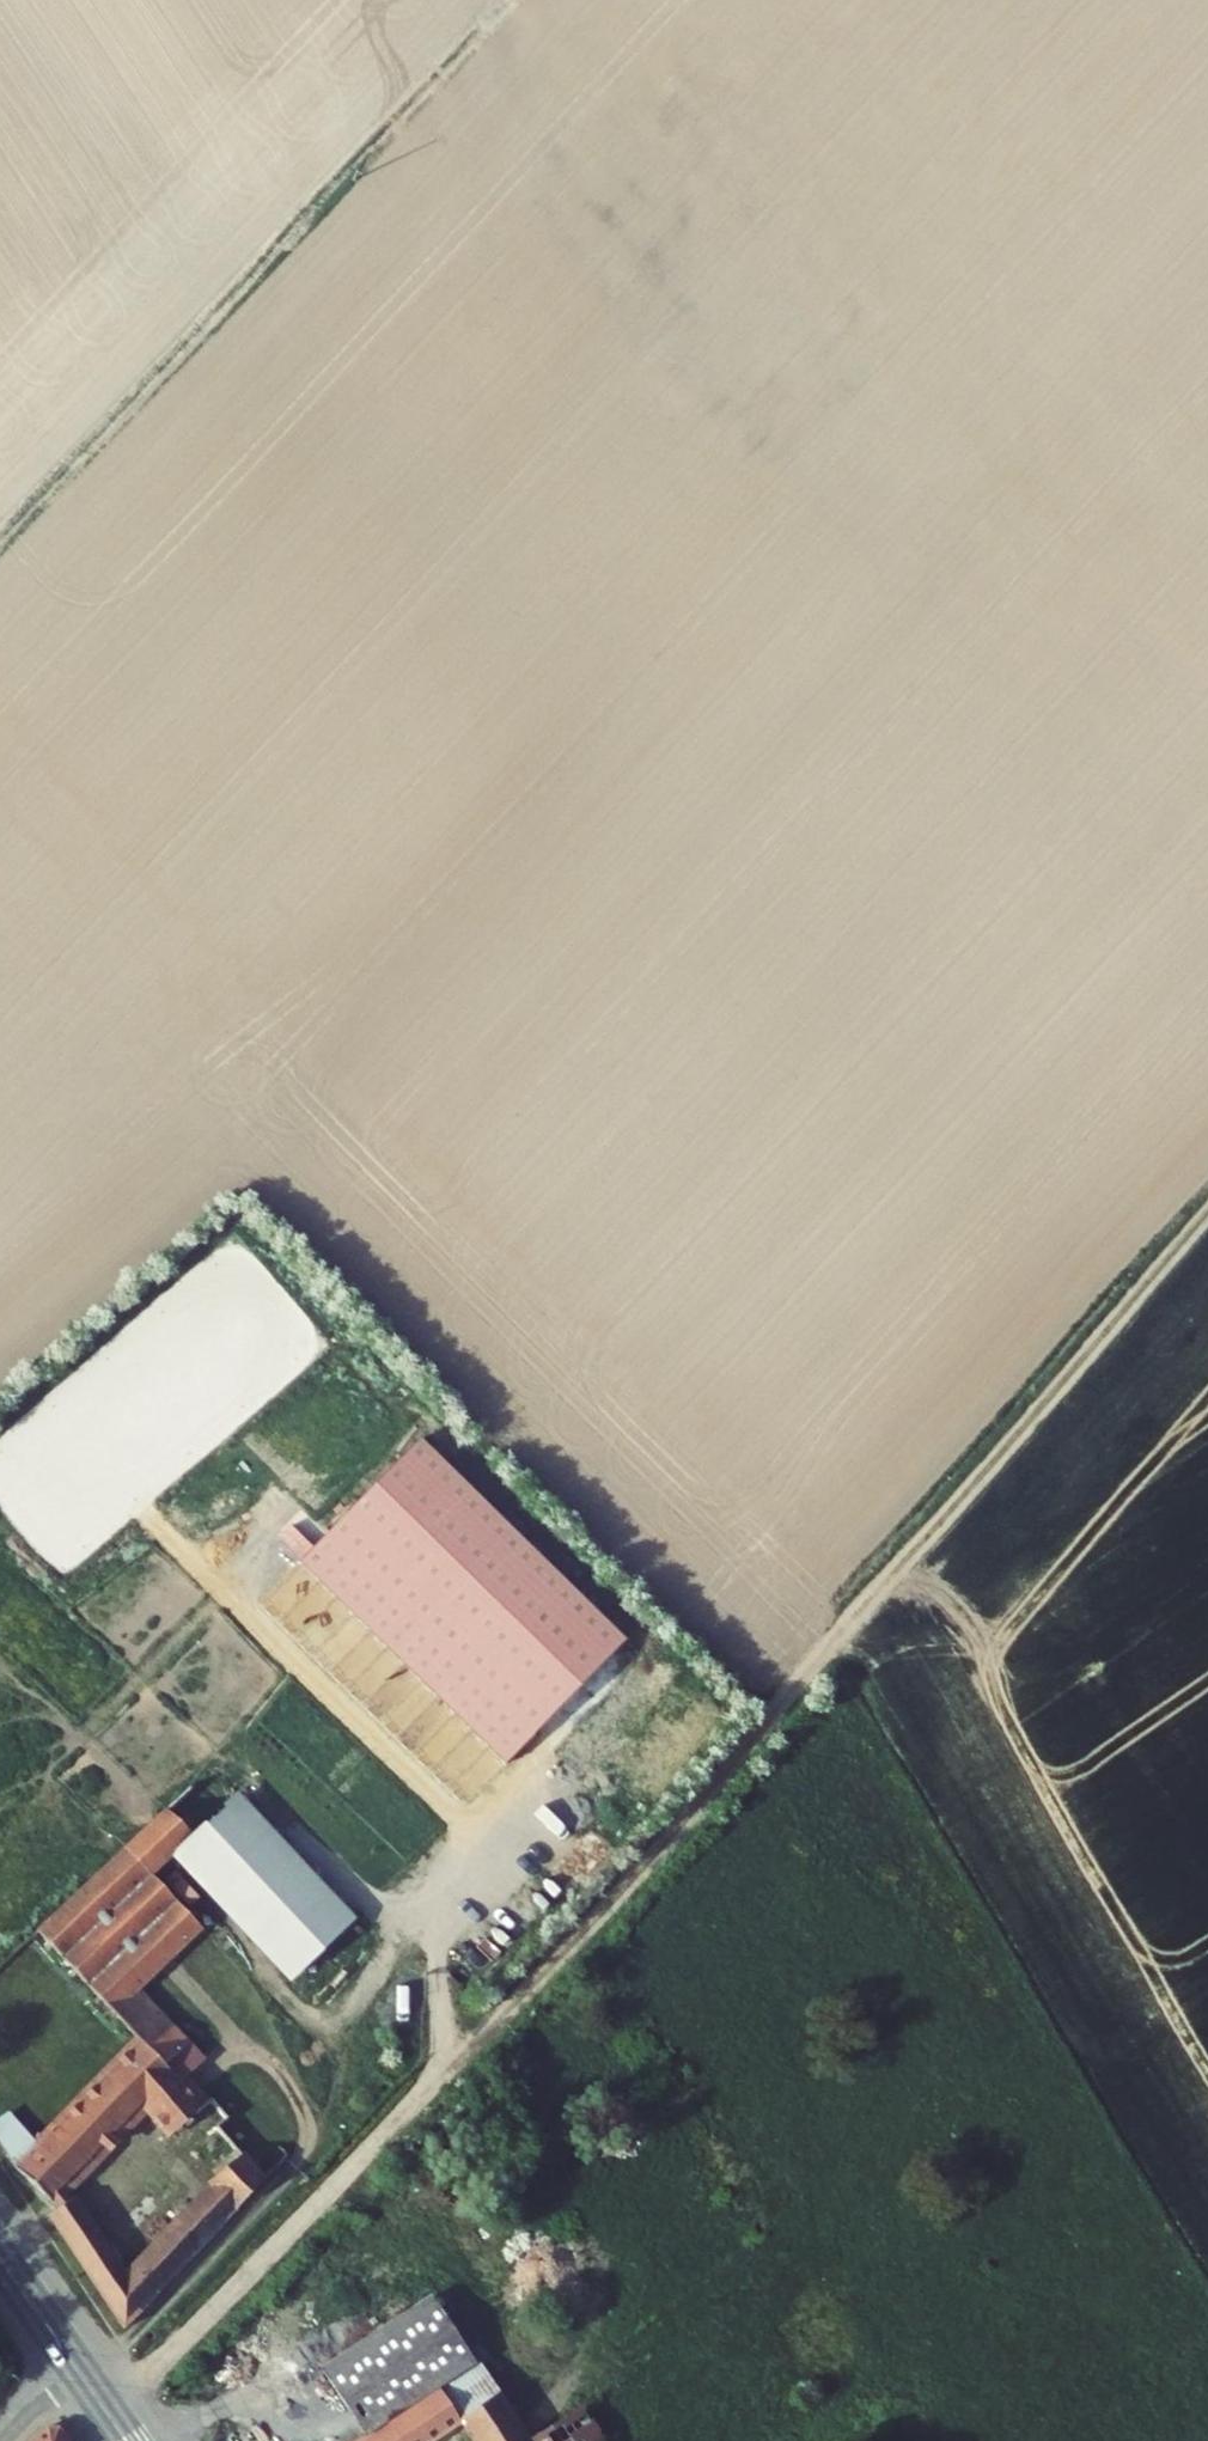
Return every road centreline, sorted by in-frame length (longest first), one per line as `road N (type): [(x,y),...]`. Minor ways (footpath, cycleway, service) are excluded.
road 1 (track): [(106,2409),(679,1832),(827,1641),(1207,1205)]
road 2 (primary): [(0,2257),(71,2359)]

